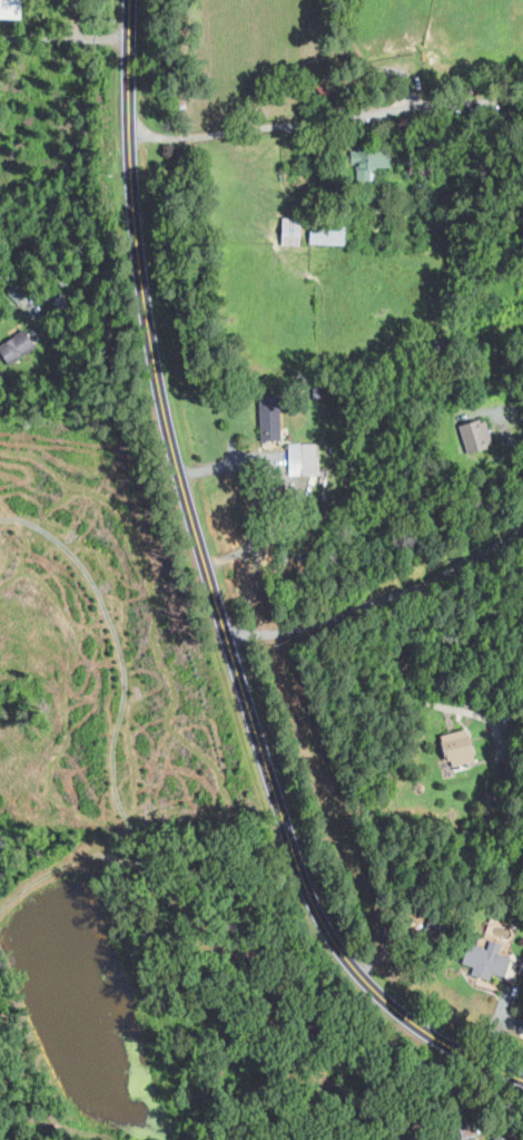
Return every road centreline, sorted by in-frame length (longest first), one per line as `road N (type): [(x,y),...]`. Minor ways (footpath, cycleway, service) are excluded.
road 1 (residential): [(522,1076),(408,1019),(343,945),(303,875),(144,361),(132,216),(138,0)]
road 2 (residential): [(227,642),(354,607),(522,535)]

